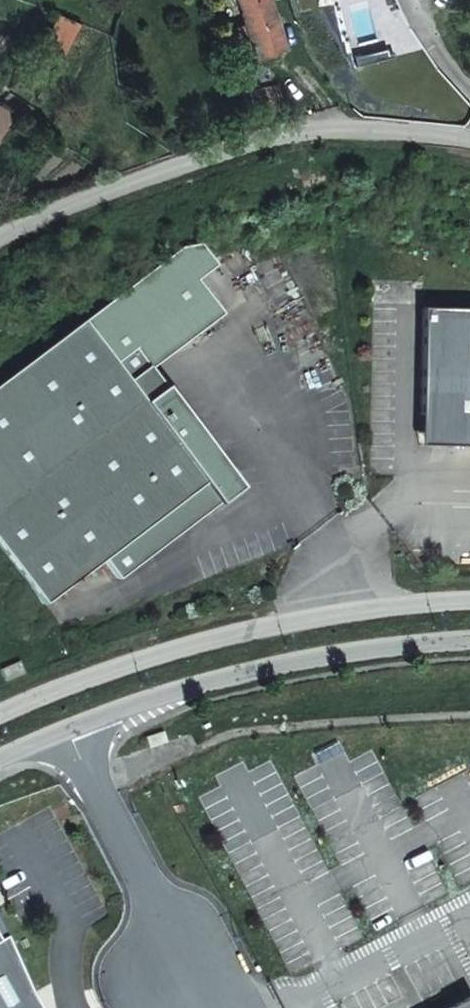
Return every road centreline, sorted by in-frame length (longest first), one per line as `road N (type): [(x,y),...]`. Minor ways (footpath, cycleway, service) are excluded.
road 1 (secondary): [(0,763),(67,732),(245,674),(469,643)]
road 2 (unclassified): [(0,235),(223,150),(328,129),(469,139)]
road 3 (secondary): [(469,603),(227,631),(0,716)]

